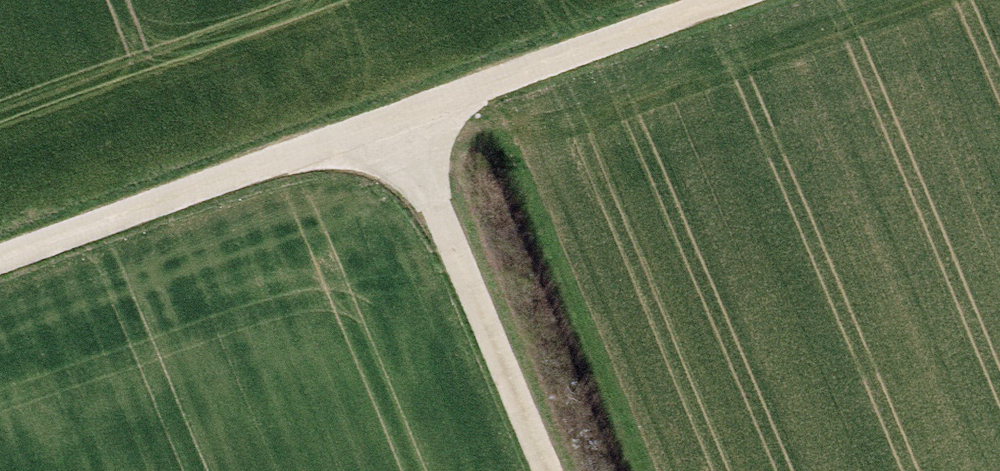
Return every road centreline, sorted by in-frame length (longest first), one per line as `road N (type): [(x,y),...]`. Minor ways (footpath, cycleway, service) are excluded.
road 1 (track): [(0,263),(735,0)]
road 2 (track): [(540,470),(392,122)]

